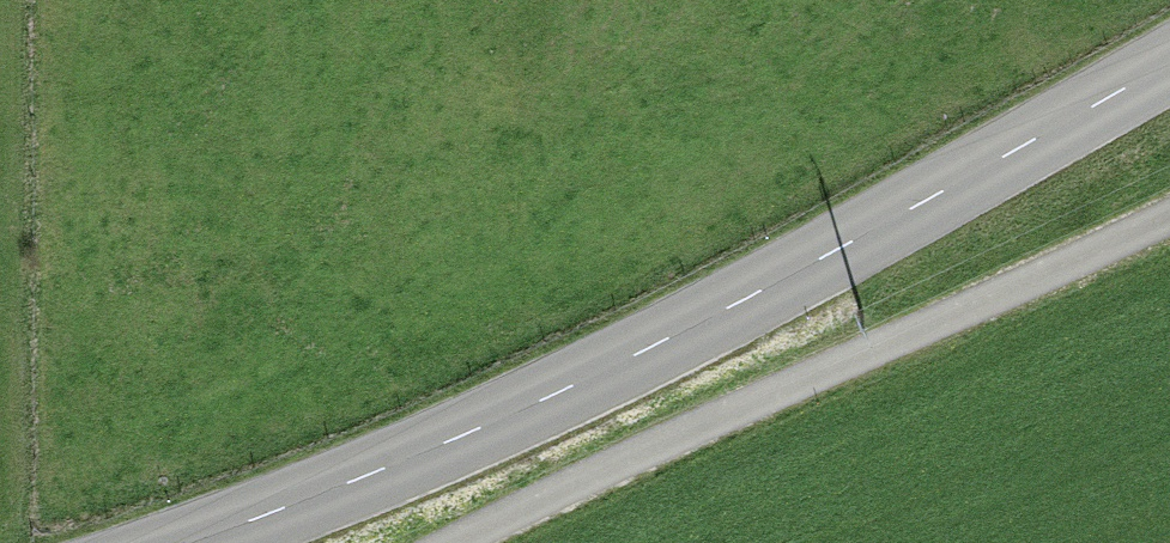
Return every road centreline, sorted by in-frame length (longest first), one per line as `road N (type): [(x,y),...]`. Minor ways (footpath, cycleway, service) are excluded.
road 1 (tertiary): [(1169,63),(721,311),(512,414),(184,542)]
road 2 (track): [(1169,216),(442,542)]

